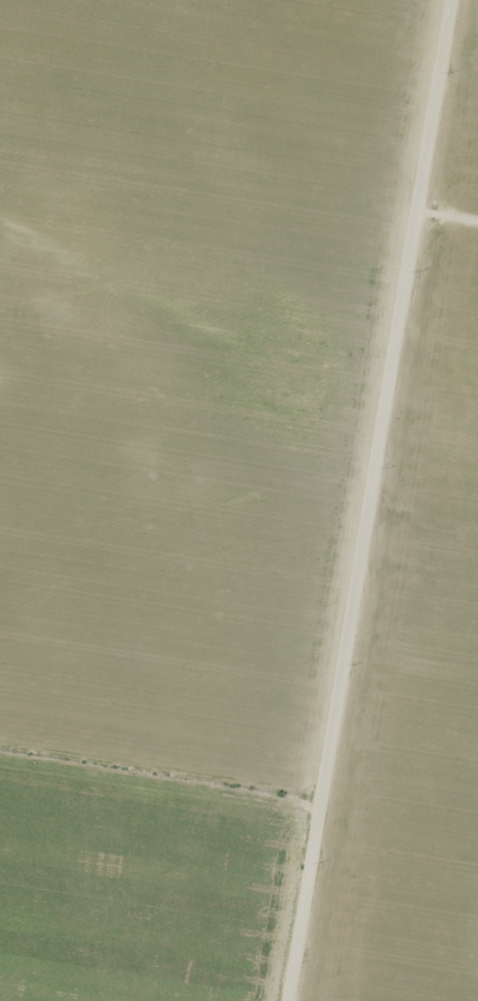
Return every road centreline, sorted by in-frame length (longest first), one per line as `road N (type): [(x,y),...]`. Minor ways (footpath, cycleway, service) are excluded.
road 1 (residential): [(273,1000),(439,0)]
road 2 (residential): [(0,754),(306,806)]

